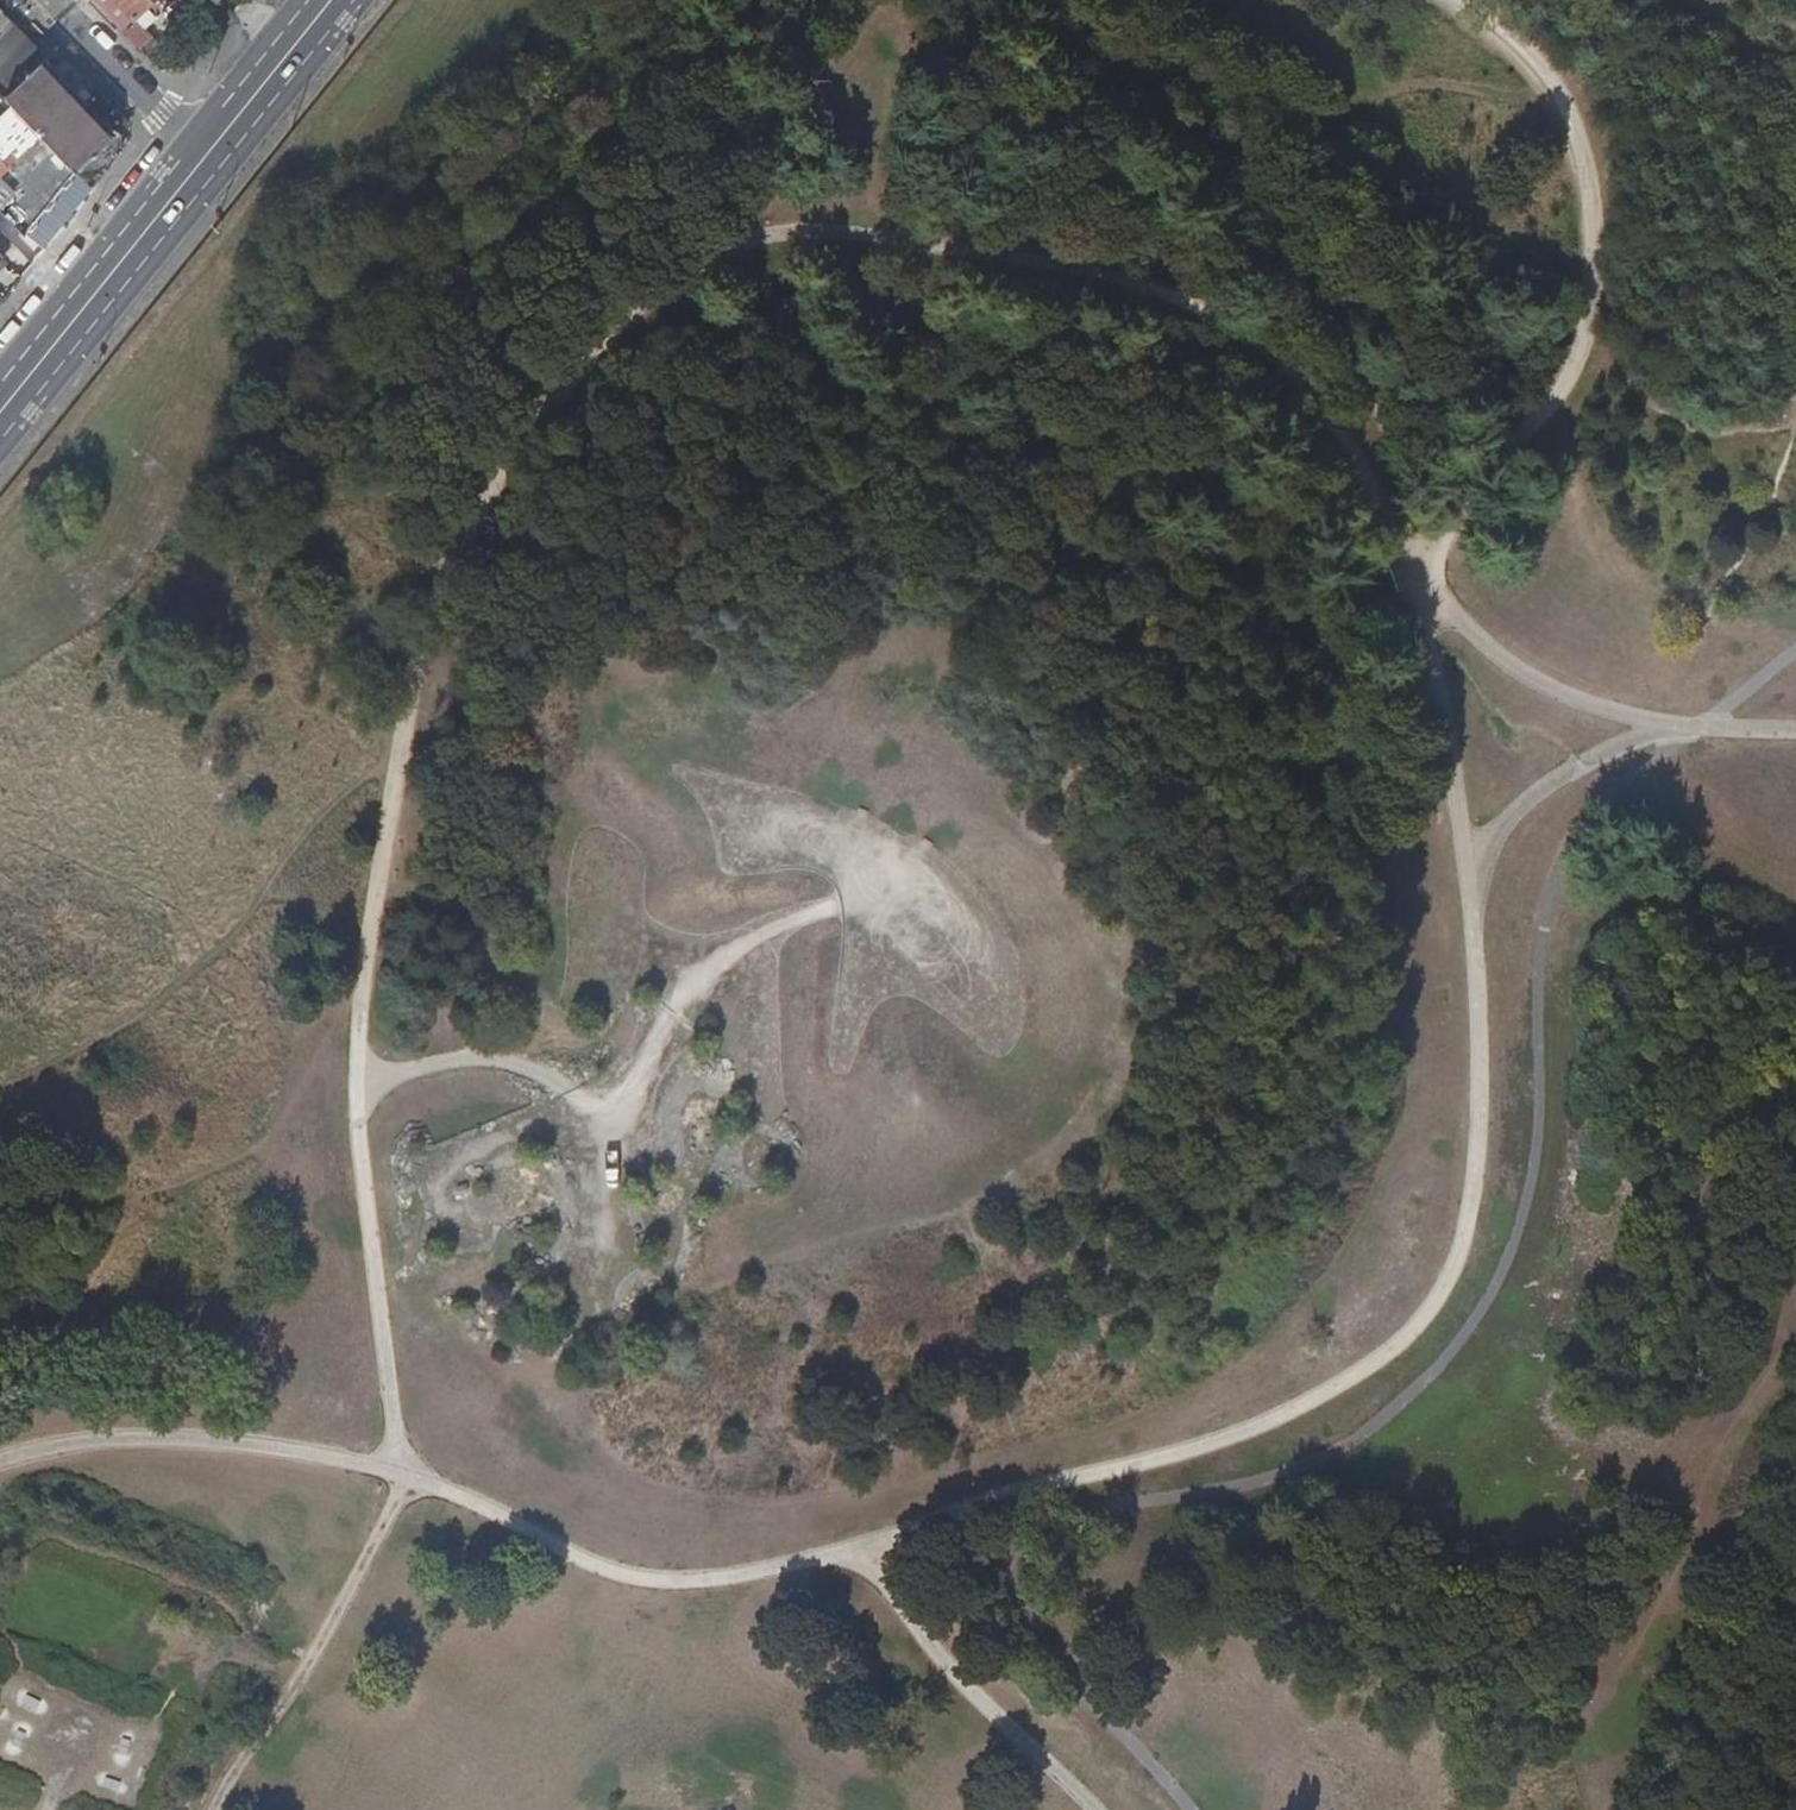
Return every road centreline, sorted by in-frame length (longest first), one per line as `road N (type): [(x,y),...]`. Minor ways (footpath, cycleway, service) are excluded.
road 1 (primary): [(0,411),(201,160)]
road 2 (residential): [(201,160),(50,0)]
road 3 (primary): [(201,160),(329,0)]

